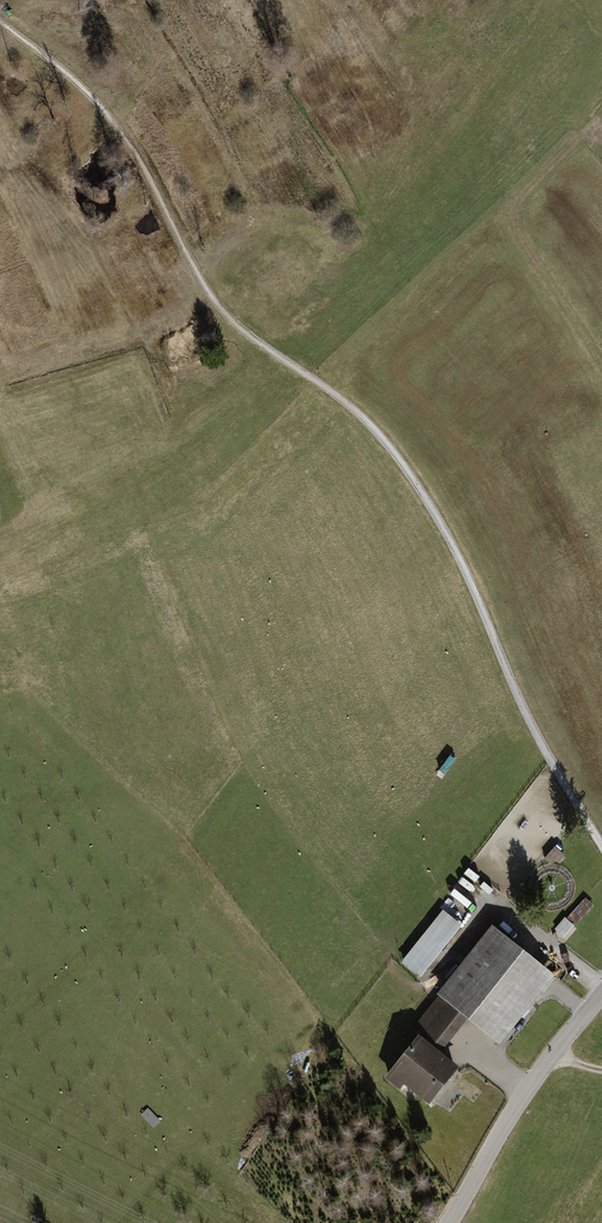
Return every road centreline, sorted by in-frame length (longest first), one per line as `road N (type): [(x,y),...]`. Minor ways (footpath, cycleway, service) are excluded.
road 1 (track): [(0,20),(112,119),(225,313),(390,448),(463,567),(520,706),(601,848)]
road 2 (track): [(601,371),(514,225),(515,204),(581,135)]
road 3 (tertiary): [(601,993),(525,1092),(447,1222)]

